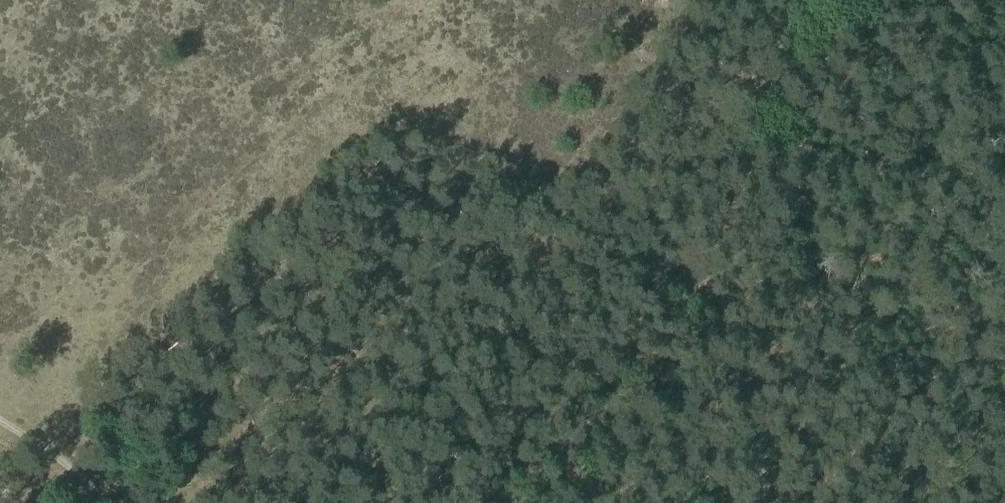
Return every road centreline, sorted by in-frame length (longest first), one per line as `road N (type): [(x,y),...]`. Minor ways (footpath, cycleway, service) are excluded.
road 1 (track): [(509,502),(582,436),(654,351),(717,260),(808,85),(849,37)]
road 2 (track): [(101,502),(0,420)]

